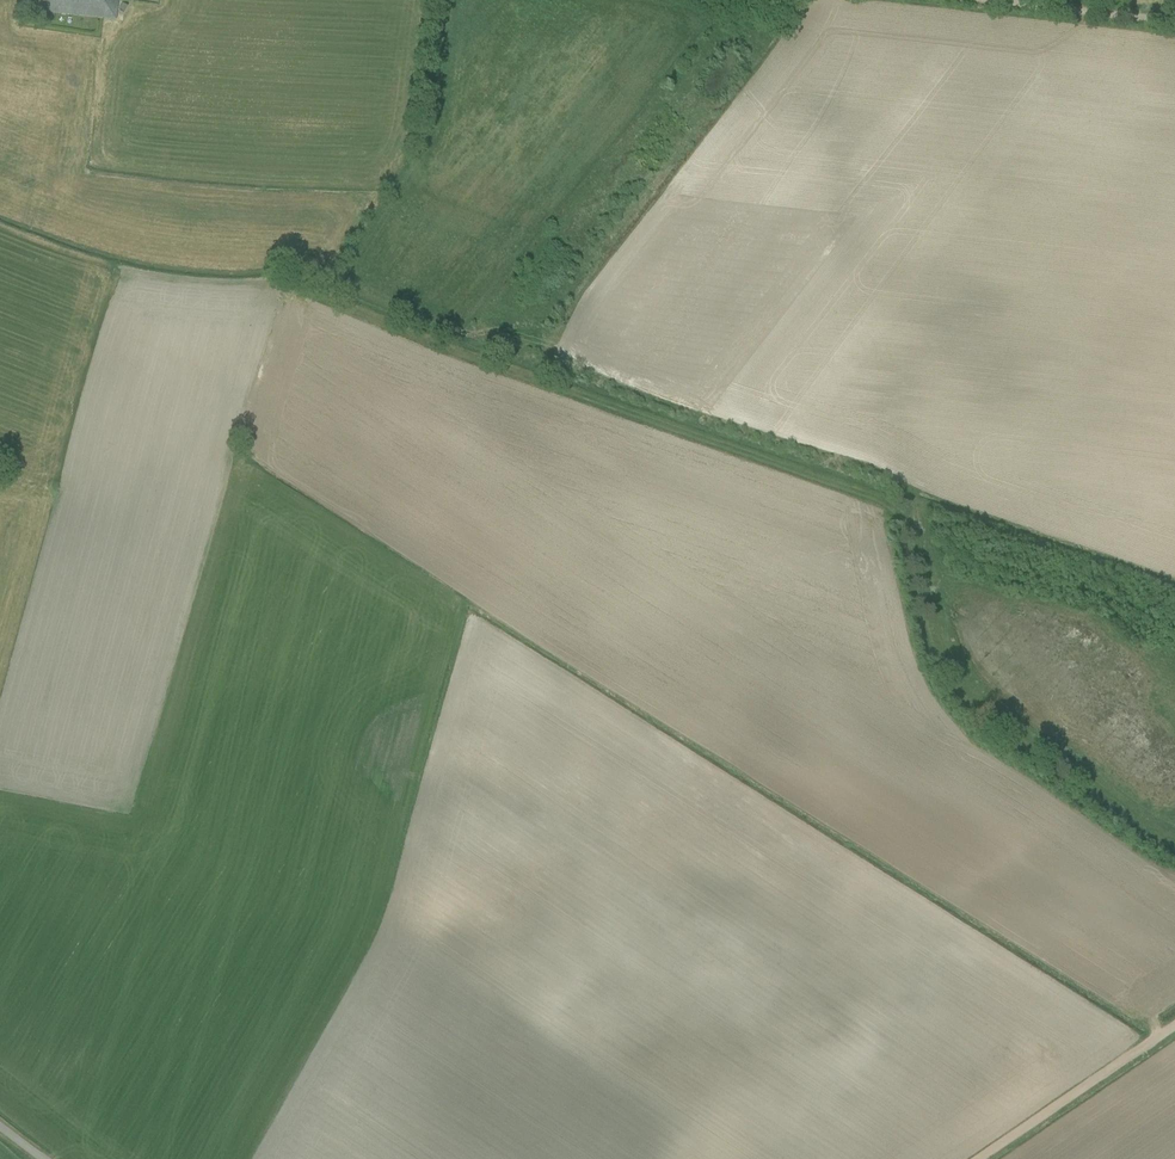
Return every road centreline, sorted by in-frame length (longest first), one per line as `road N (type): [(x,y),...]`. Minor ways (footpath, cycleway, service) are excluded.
road 1 (track): [(980,1158),(1174,1026)]
road 2 (track): [(991,0),(1174,22)]

